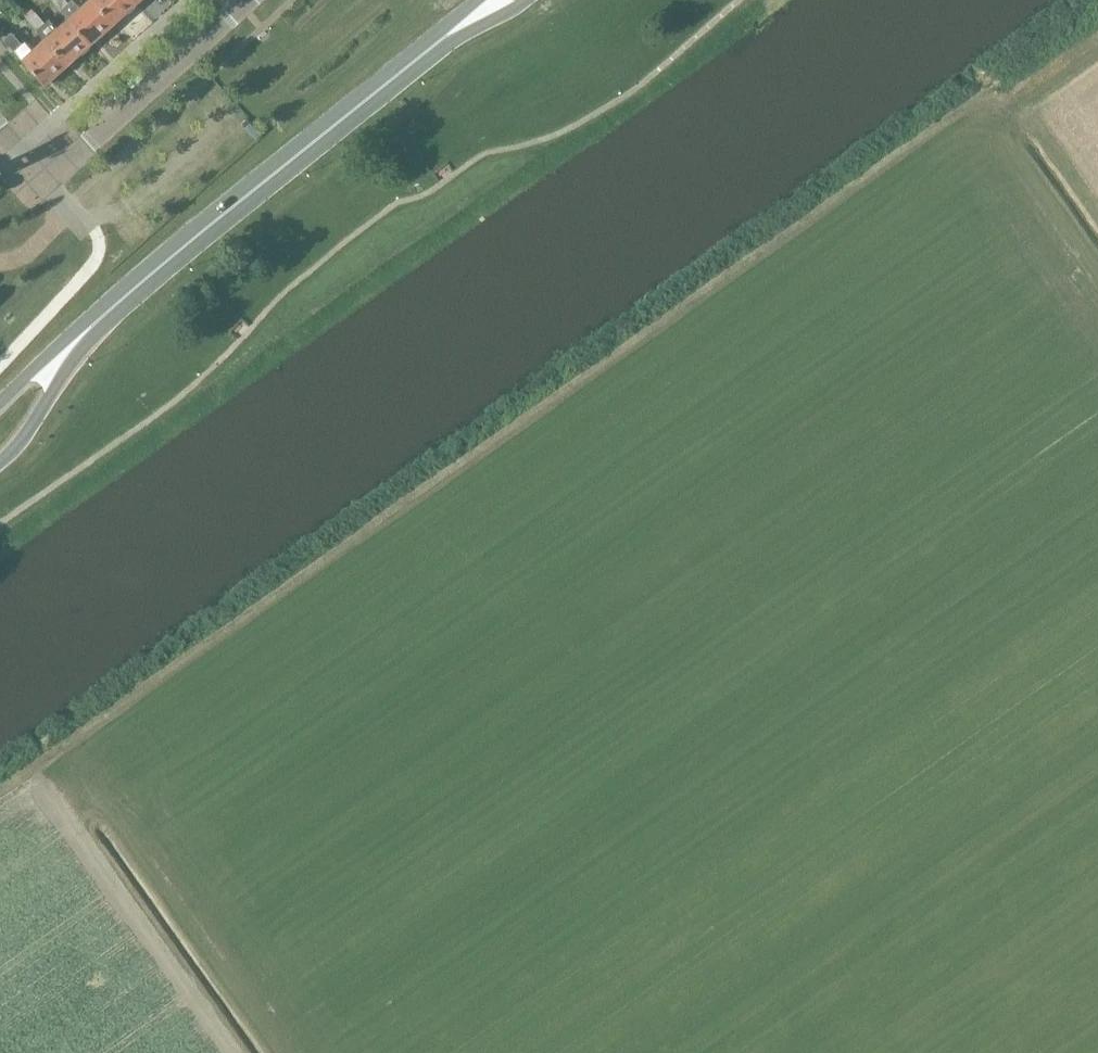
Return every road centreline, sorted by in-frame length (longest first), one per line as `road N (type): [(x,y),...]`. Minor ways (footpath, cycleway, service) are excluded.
road 1 (primary): [(90,327),(441,40)]
road 2 (unclassified): [(44,183),(248,0)]
road 3 (primary): [(0,462),(25,436),(90,327)]

